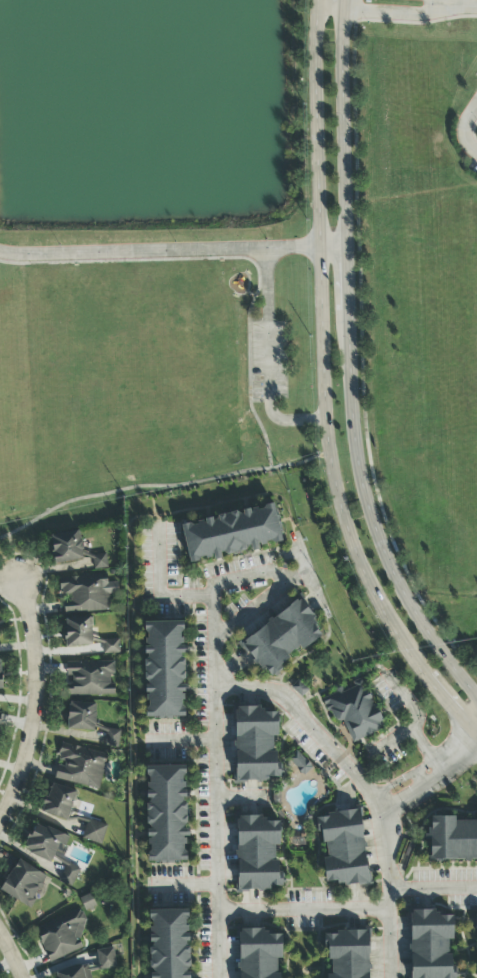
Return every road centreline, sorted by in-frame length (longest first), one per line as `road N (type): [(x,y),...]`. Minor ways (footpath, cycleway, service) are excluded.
road 1 (tertiary): [(319,0),(321,347),(337,497),(389,621),(476,732)]
road 2 (tertiary): [(476,695),(414,615),(382,546),(366,483),(347,247),(345,0)]
road 3 (residential): [(21,581),(37,647),(39,705),(29,766),(0,829)]

